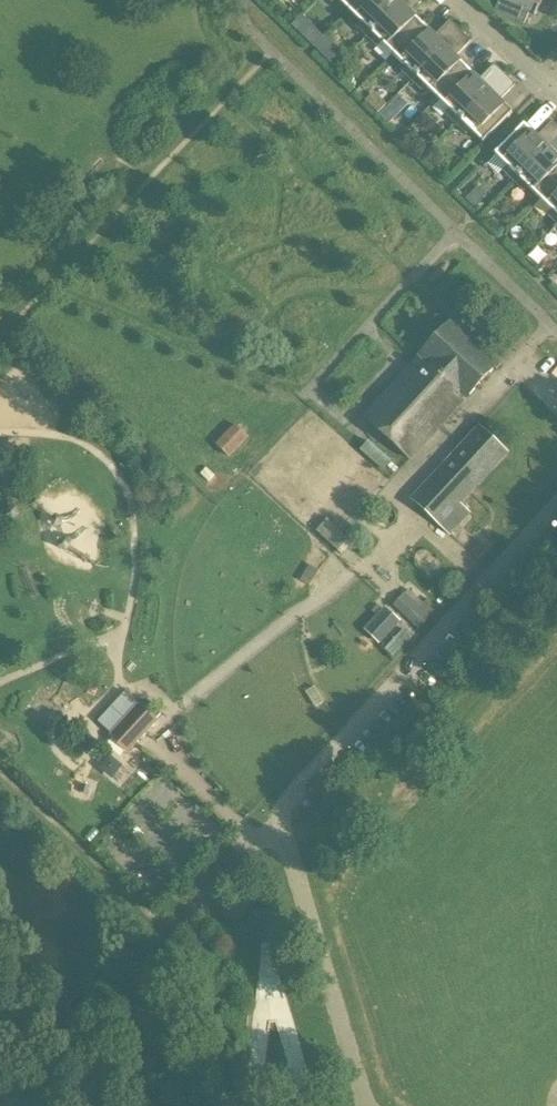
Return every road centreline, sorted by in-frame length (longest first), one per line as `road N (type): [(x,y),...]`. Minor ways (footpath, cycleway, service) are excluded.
road 1 (residential): [(556,511),(292,795),(283,828)]
road 2 (residential): [(556,100),(454,0)]

